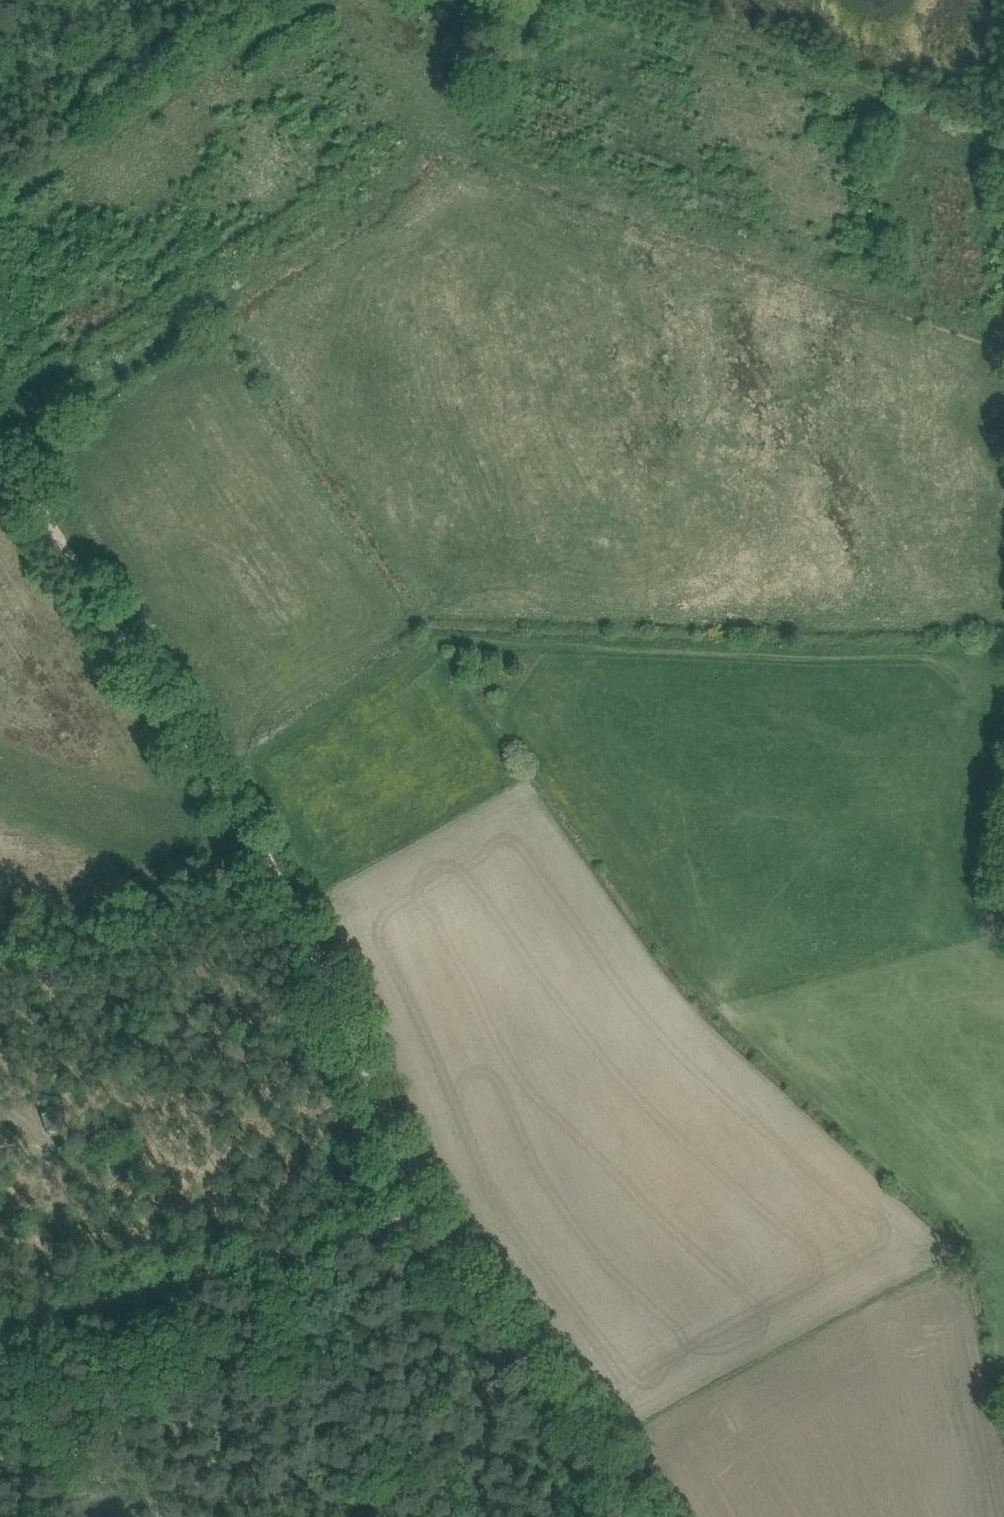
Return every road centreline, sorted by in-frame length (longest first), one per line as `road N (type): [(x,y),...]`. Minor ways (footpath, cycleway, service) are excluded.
road 1 (track): [(430,1211),(307,923),(0,447)]
road 2 (track): [(0,1327),(430,1211)]
road 3 (track): [(640,1516),(449,1253),(430,1211)]

